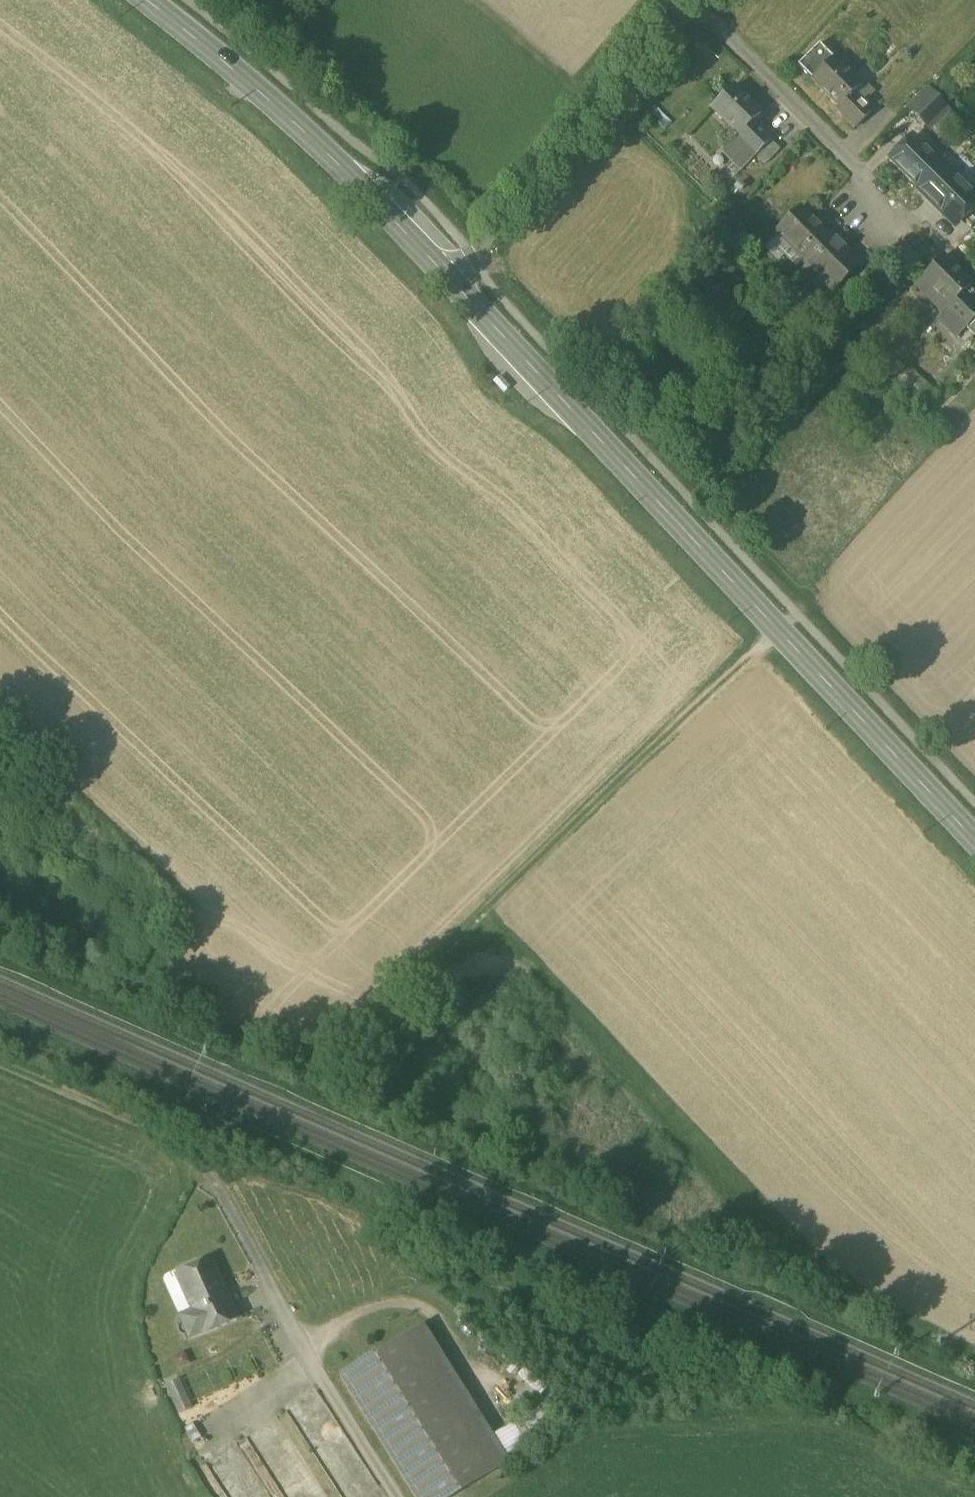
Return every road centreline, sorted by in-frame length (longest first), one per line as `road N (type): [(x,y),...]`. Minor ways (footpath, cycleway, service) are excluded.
road 1 (primary): [(974,832),(451,280)]
road 2 (primary): [(451,280),(338,163),(141,0)]
road 3 (residential): [(394,1496),(198,1157)]
road 4 (unclassified): [(696,6),(451,280)]
road 5 (unclassified): [(696,6),(918,246)]
road 6 (track): [(198,1157),(0,1067)]

